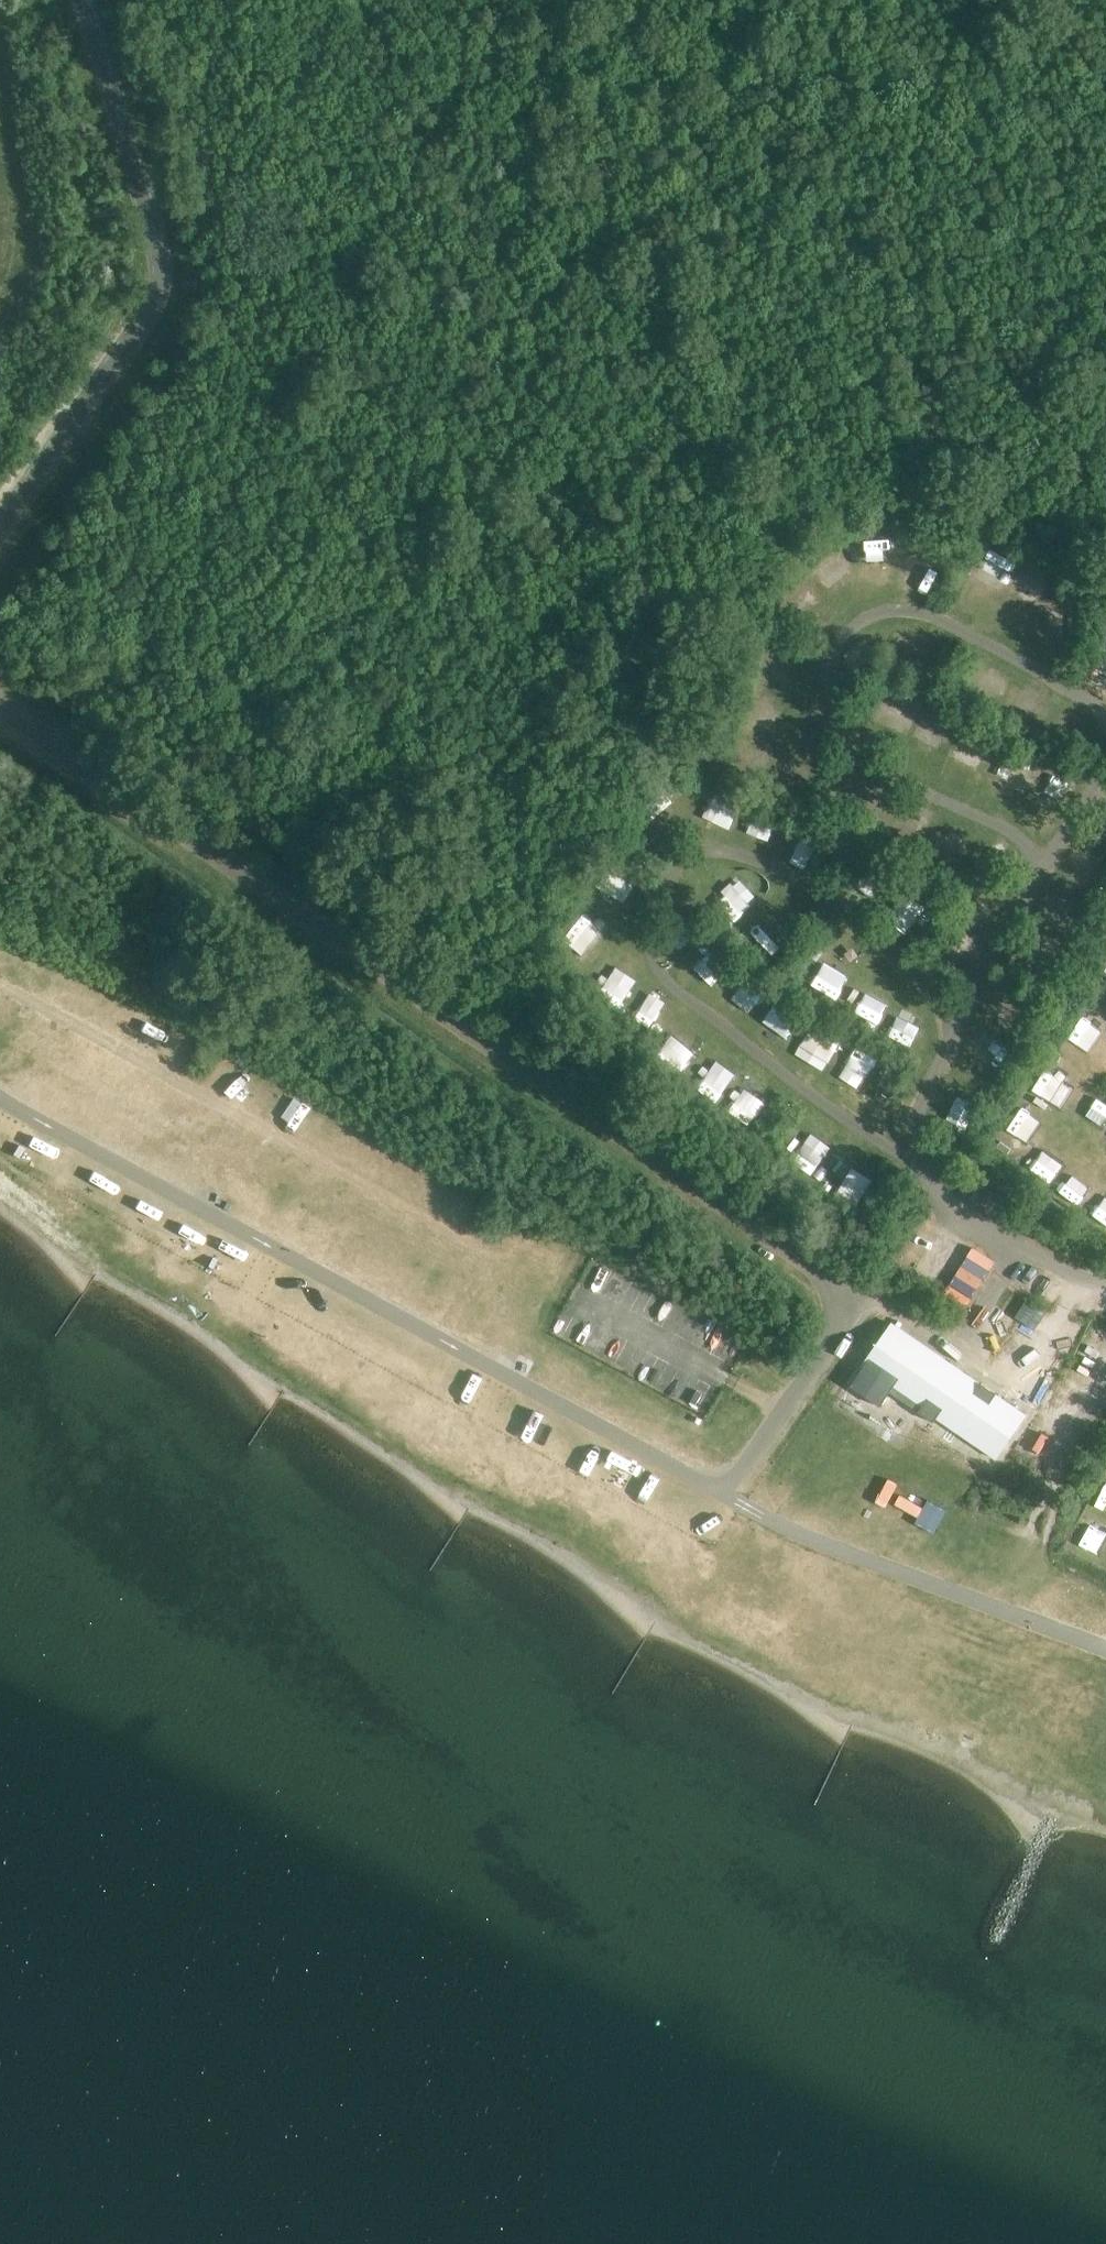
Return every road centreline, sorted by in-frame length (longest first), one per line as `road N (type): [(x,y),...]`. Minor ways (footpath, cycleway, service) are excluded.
road 1 (track): [(930,1171),(660,973),(648,917),(652,859),(662,840),(728,839),(780,858),(884,938),(958,1013)]
road 2 (unclassified): [(0,1100),(723,1489)]
road 3 (track): [(1036,846),(996,816),(862,751),(823,703),(817,659),(833,626),(857,605),(890,604),(1055,674),(1105,715)]
road 4 (track): [(551,1282),(0,989)]
road 5 (unclassified): [(0,539),(168,296),(166,242),(82,0)]

